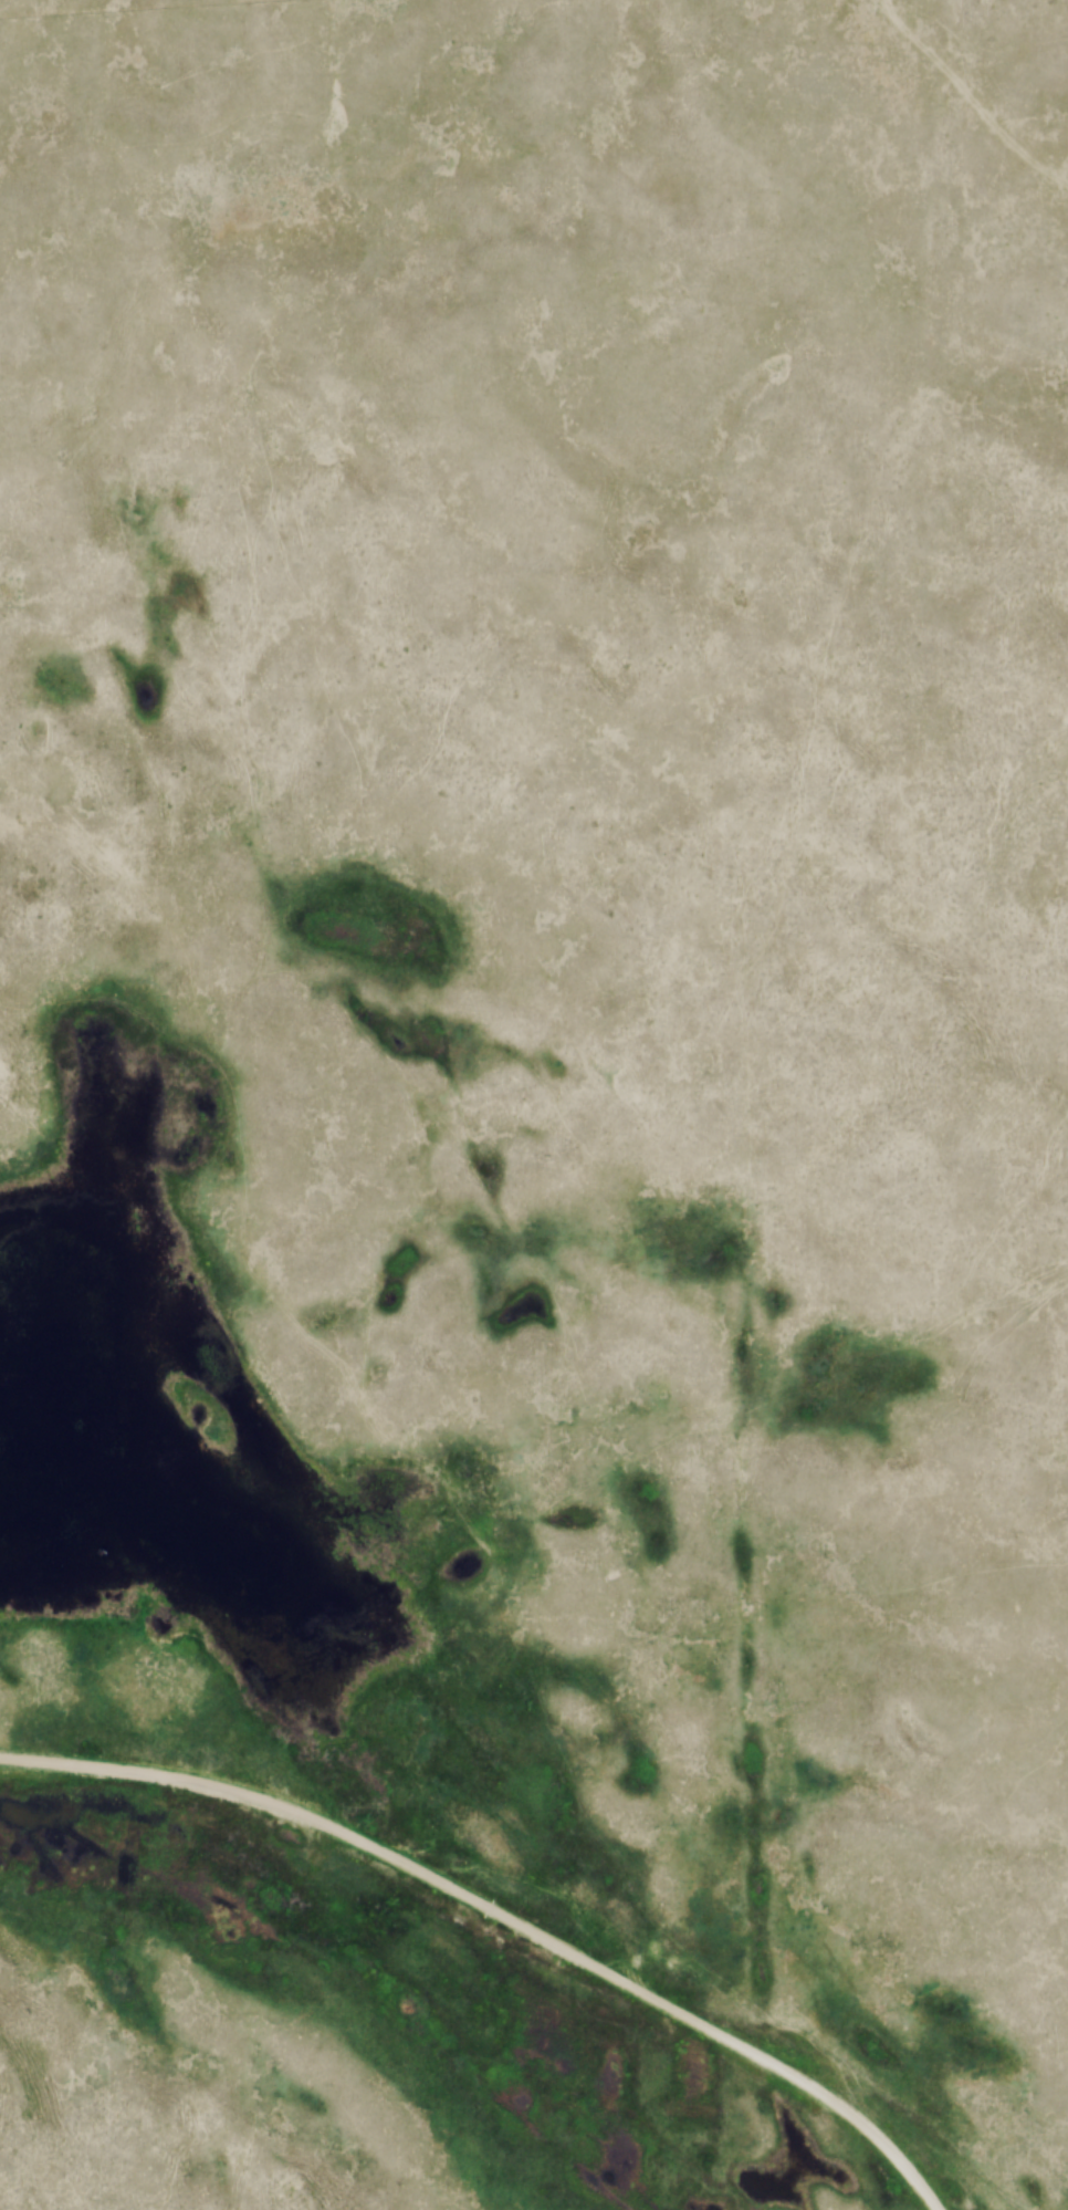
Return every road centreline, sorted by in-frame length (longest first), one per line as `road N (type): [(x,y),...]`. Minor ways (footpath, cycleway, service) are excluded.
road 1 (residential): [(940,2209),(880,2129),(834,2087),(303,1802),(196,1769),(0,1742)]

